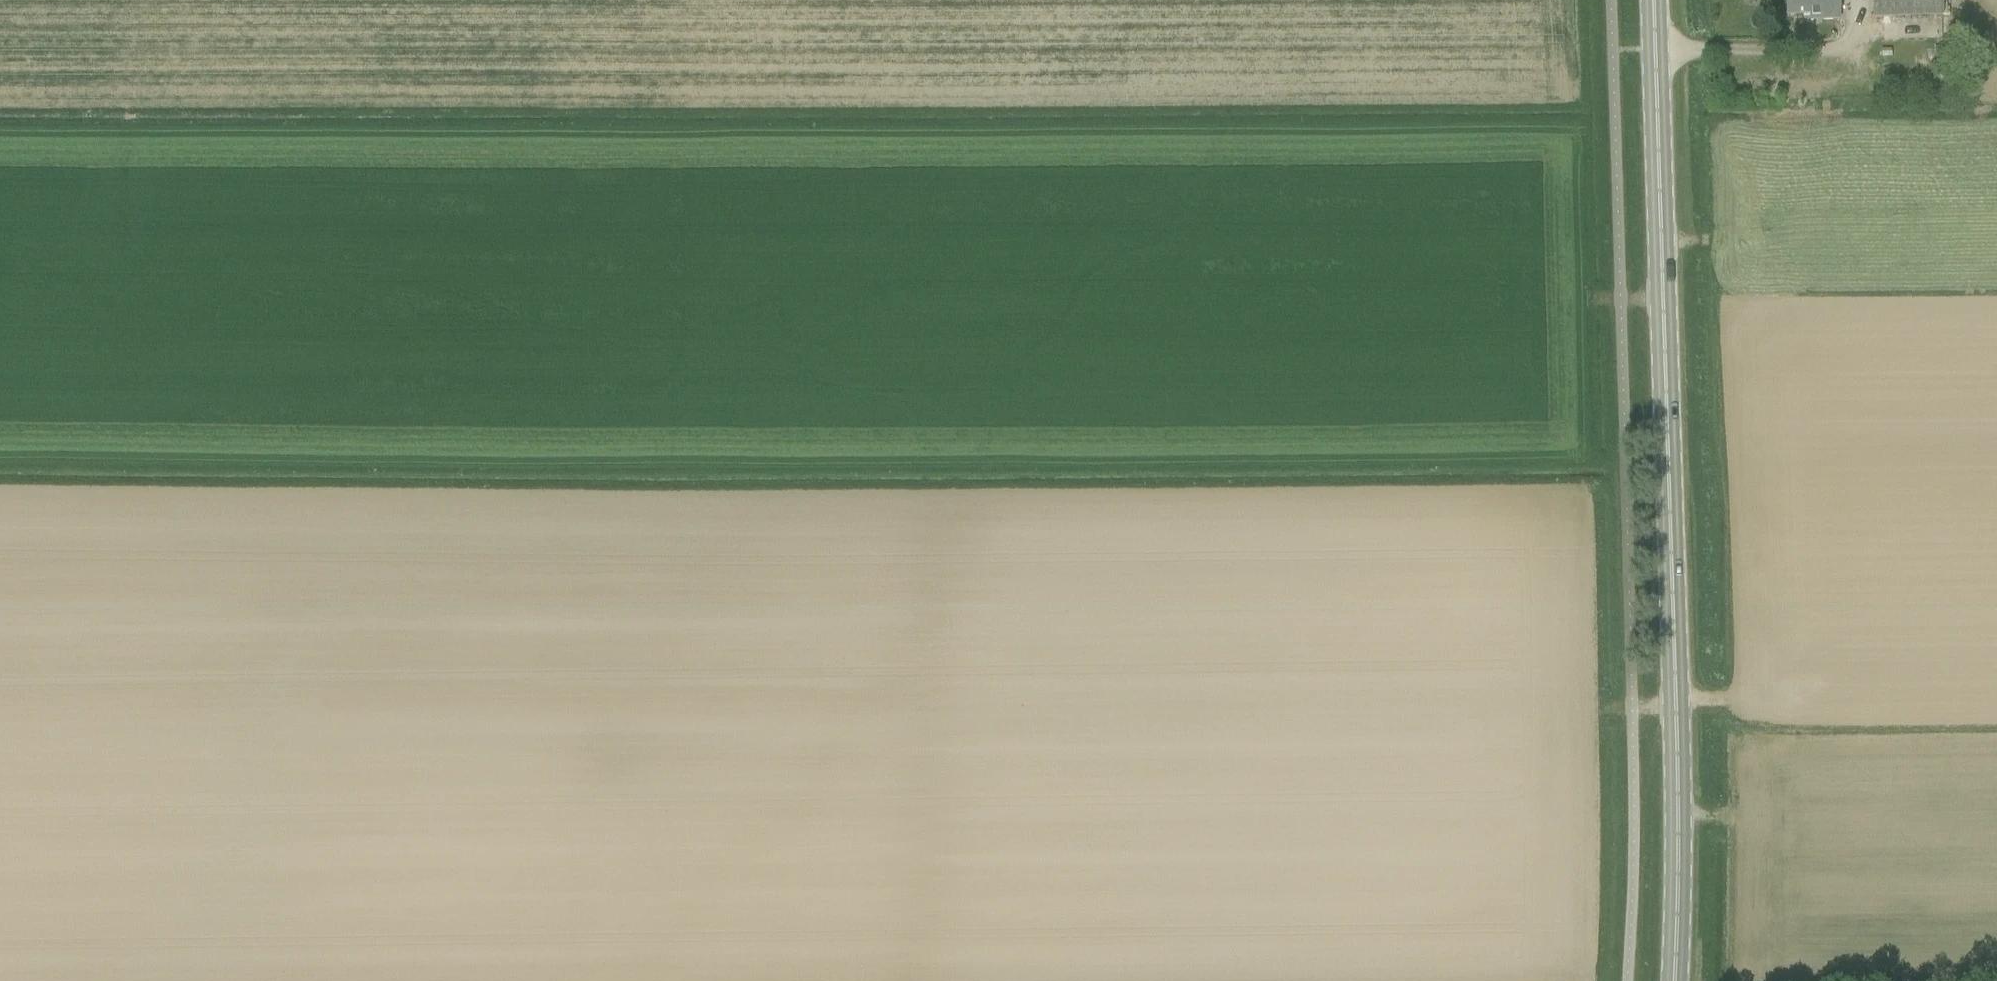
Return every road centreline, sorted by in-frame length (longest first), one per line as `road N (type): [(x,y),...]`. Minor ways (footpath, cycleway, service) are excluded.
road 1 (primary): [(1679,980),(1683,856),(1657,0)]

